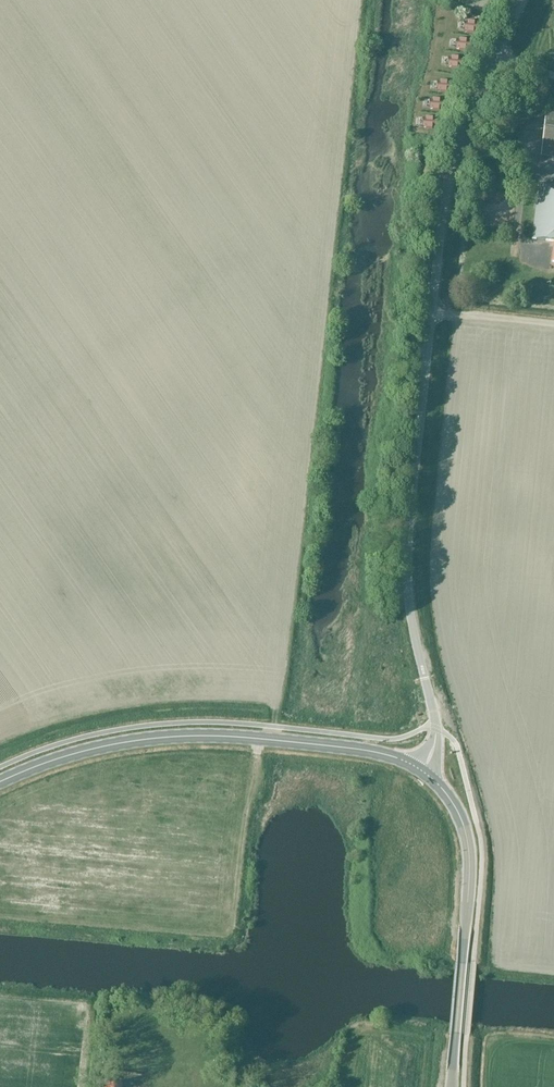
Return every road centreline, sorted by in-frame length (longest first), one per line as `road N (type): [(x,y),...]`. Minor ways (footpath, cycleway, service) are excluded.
road 1 (unclassified): [(422,769),(436,728),(408,597),(408,540),(435,265),(447,176),(522,0)]
road 2 (primary): [(422,769),(365,748),(184,735),(81,750),(0,781)]
road 3 (primary): [(462,963),(466,831),(422,769)]

